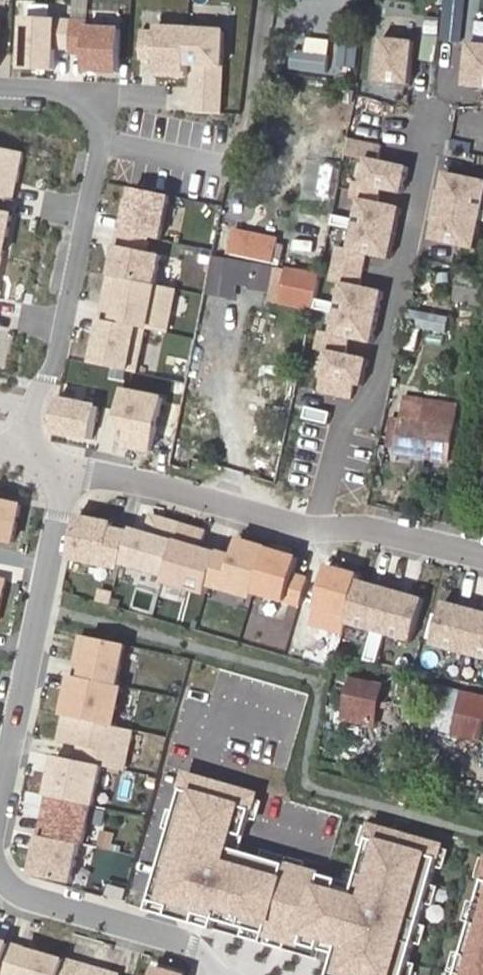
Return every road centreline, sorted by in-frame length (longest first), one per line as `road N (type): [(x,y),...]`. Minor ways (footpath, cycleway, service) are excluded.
road 1 (residential): [(25,451),(32,403),(59,353),(105,122),(97,103),(78,93),(0,89)]
road 2 (residential): [(426,178),(377,396),(342,427),(317,530)]
road 3 (residential): [(0,810),(70,473)]
road 4 (residential): [(220,974),(223,965),(27,897),(0,865)]
road 5 (residential): [(70,473),(98,473),(317,530)]
road 6 (residential): [(317,530),(383,530),(482,554)]

